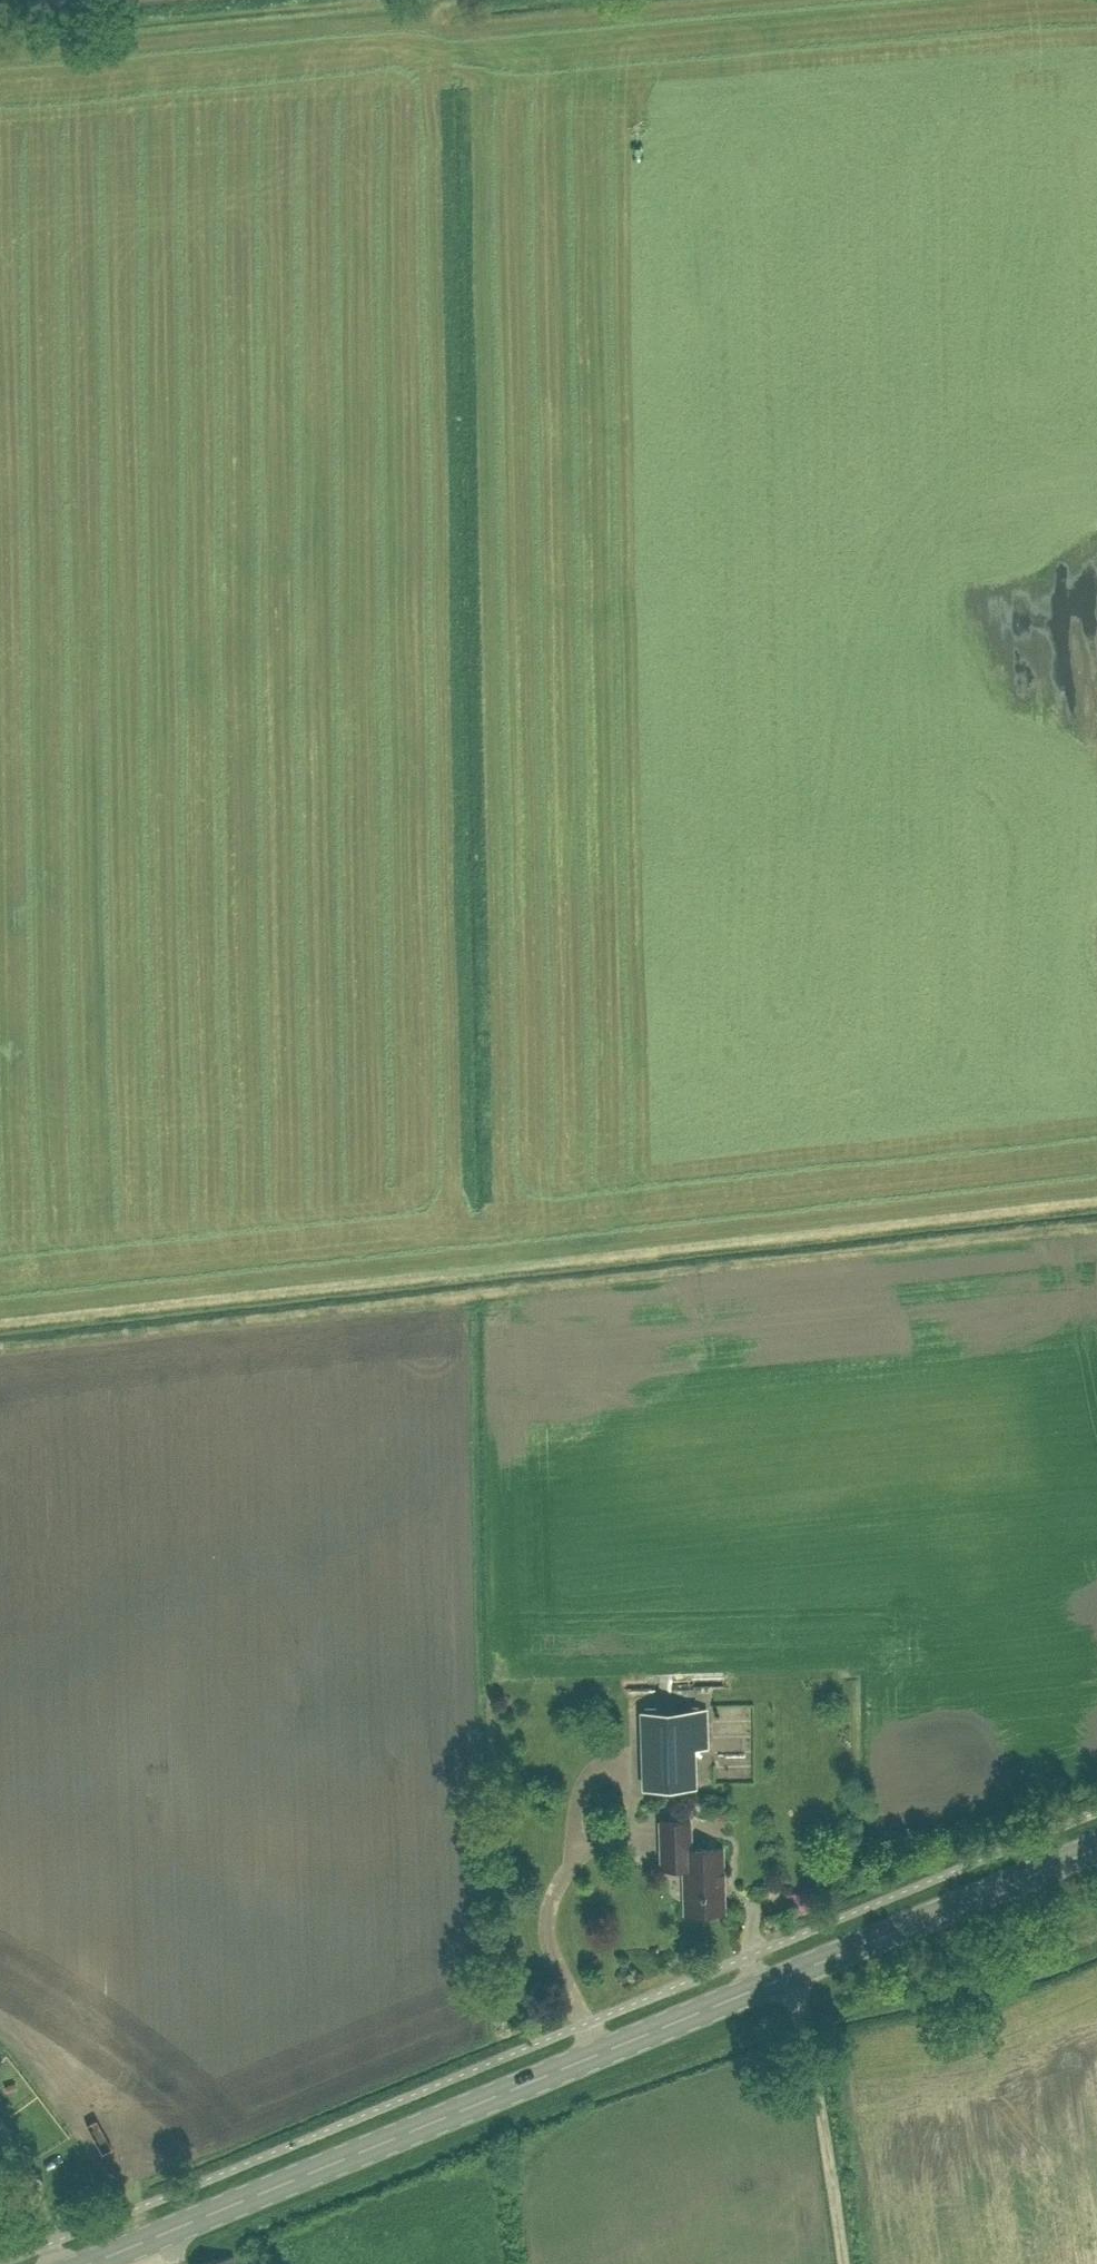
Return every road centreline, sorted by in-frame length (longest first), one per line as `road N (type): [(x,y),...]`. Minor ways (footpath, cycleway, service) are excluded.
road 1 (secondary): [(85,2263),(1096,1845)]
road 2 (track): [(0,32),(355,0)]
road 3 (track): [(842,2263),(791,1971)]

